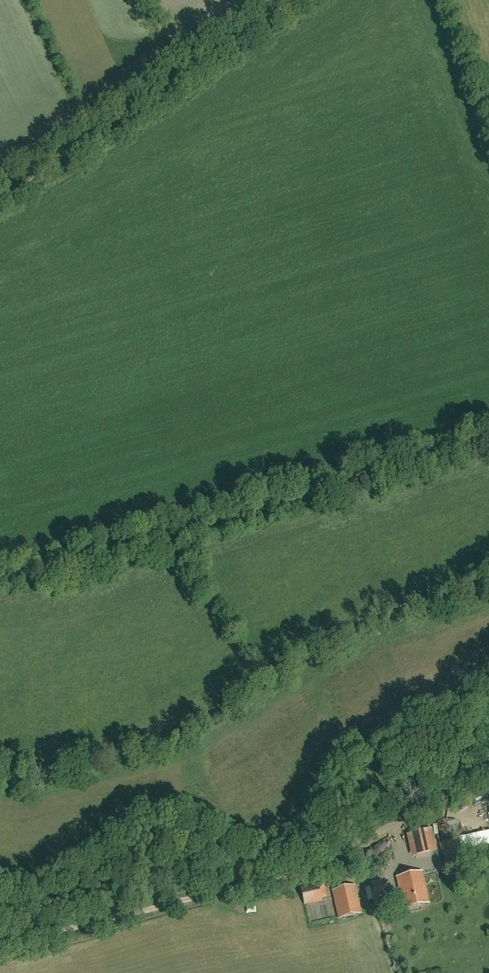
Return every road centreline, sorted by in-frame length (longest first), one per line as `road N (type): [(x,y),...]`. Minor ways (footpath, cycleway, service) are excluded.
road 1 (track): [(0,944),(314,867),(400,820)]
road 2 (track): [(0,199),(299,0)]

